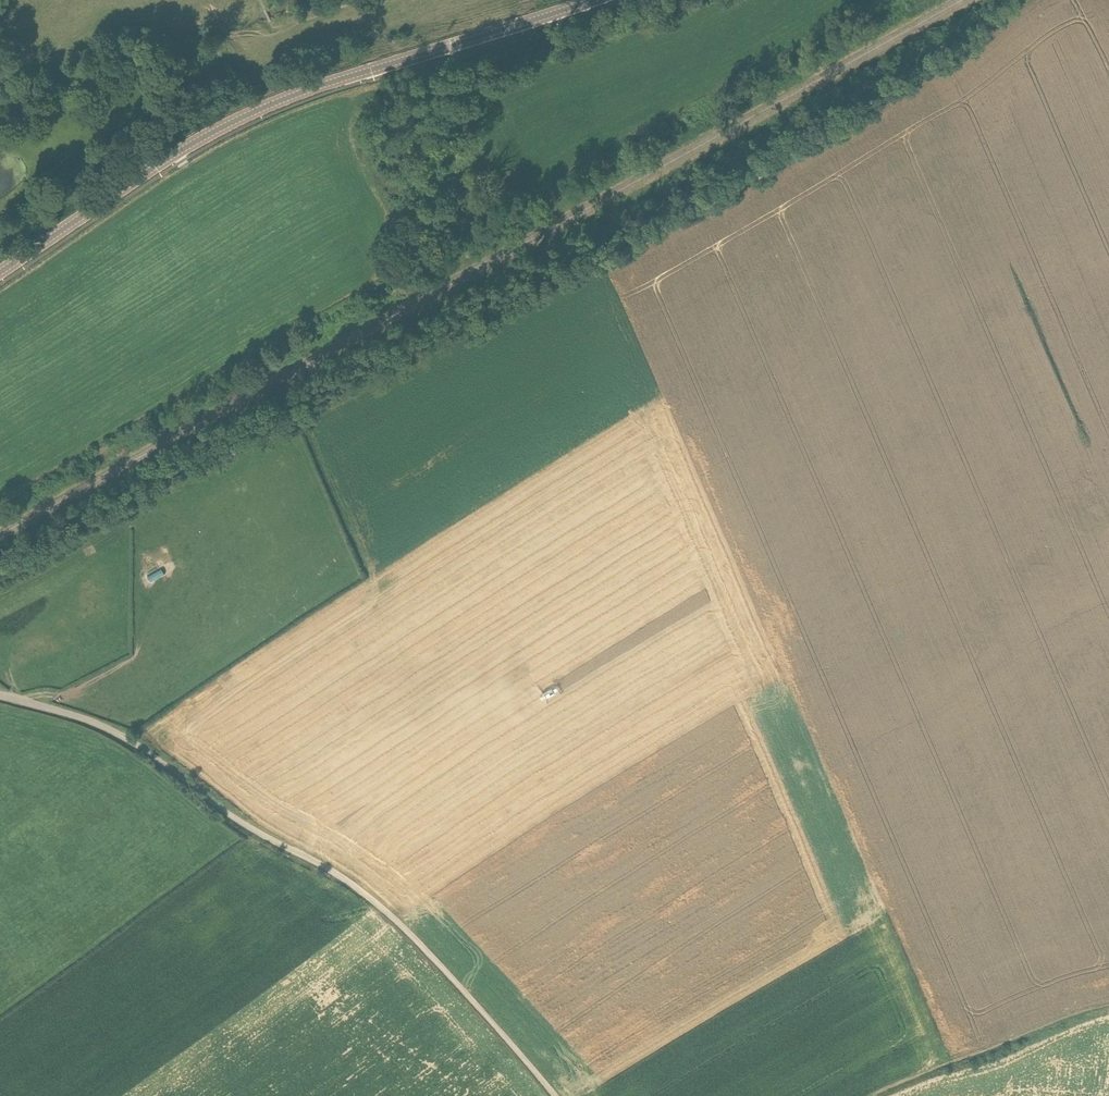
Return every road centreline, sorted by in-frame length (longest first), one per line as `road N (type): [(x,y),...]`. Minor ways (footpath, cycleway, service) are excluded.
road 1 (unclassified): [(0,696),(117,734),(237,821),(353,886),(412,936),(555,1095)]
road 2 (tertiary): [(0,273),(176,154),(269,106),(597,0)]

